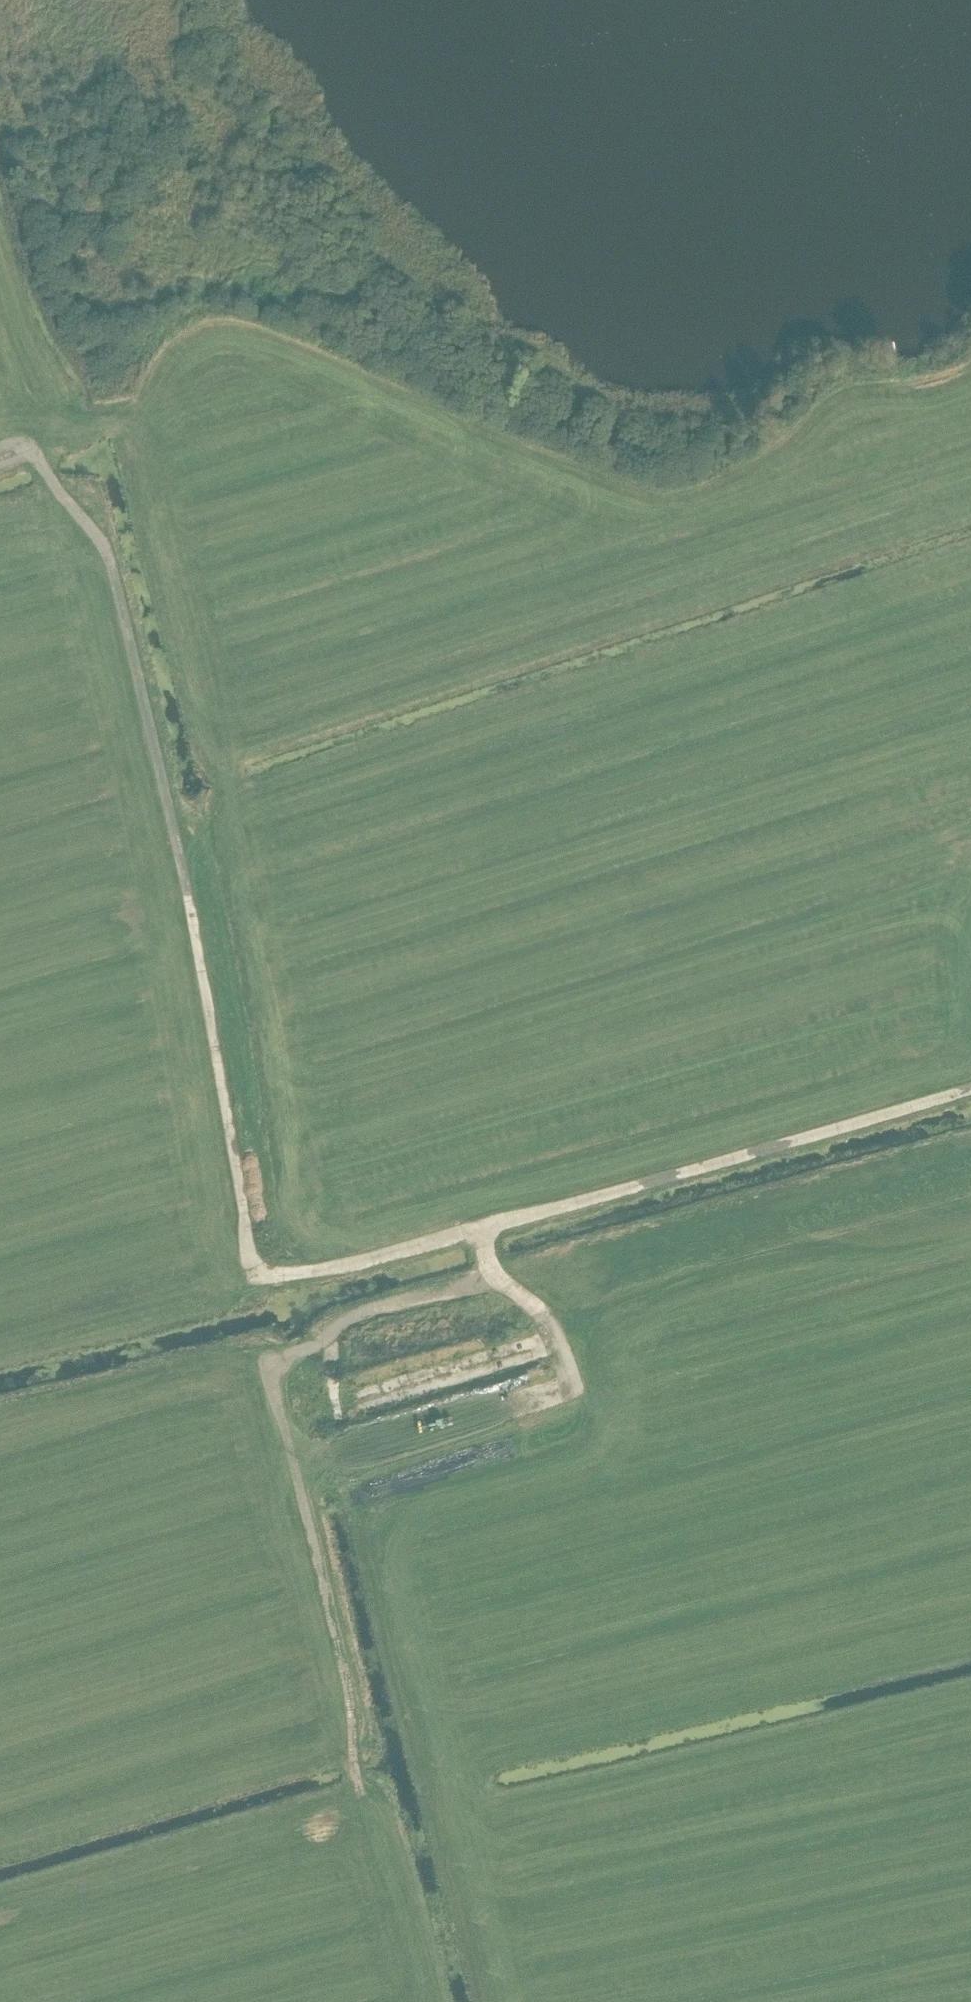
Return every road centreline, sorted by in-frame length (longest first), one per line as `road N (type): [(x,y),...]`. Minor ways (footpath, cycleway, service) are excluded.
road 1 (track): [(970,1092),(481,1230),(257,1280),(196,908),(105,556),(25,456),(0,468)]
road 2 (track): [(591,1396),(549,1327),(488,1269),(481,1230)]

